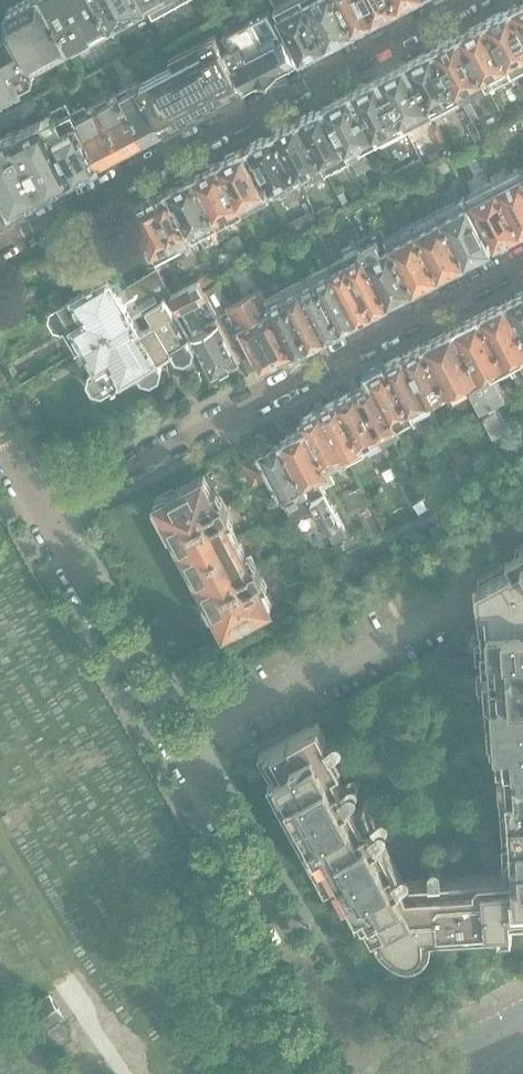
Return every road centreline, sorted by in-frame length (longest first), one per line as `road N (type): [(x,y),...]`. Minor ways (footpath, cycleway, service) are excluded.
road 1 (residential): [(374,1073),(39,517)]
road 2 (residential): [(522,261),(39,517)]
road 3 (residential): [(0,245),(465,0)]

